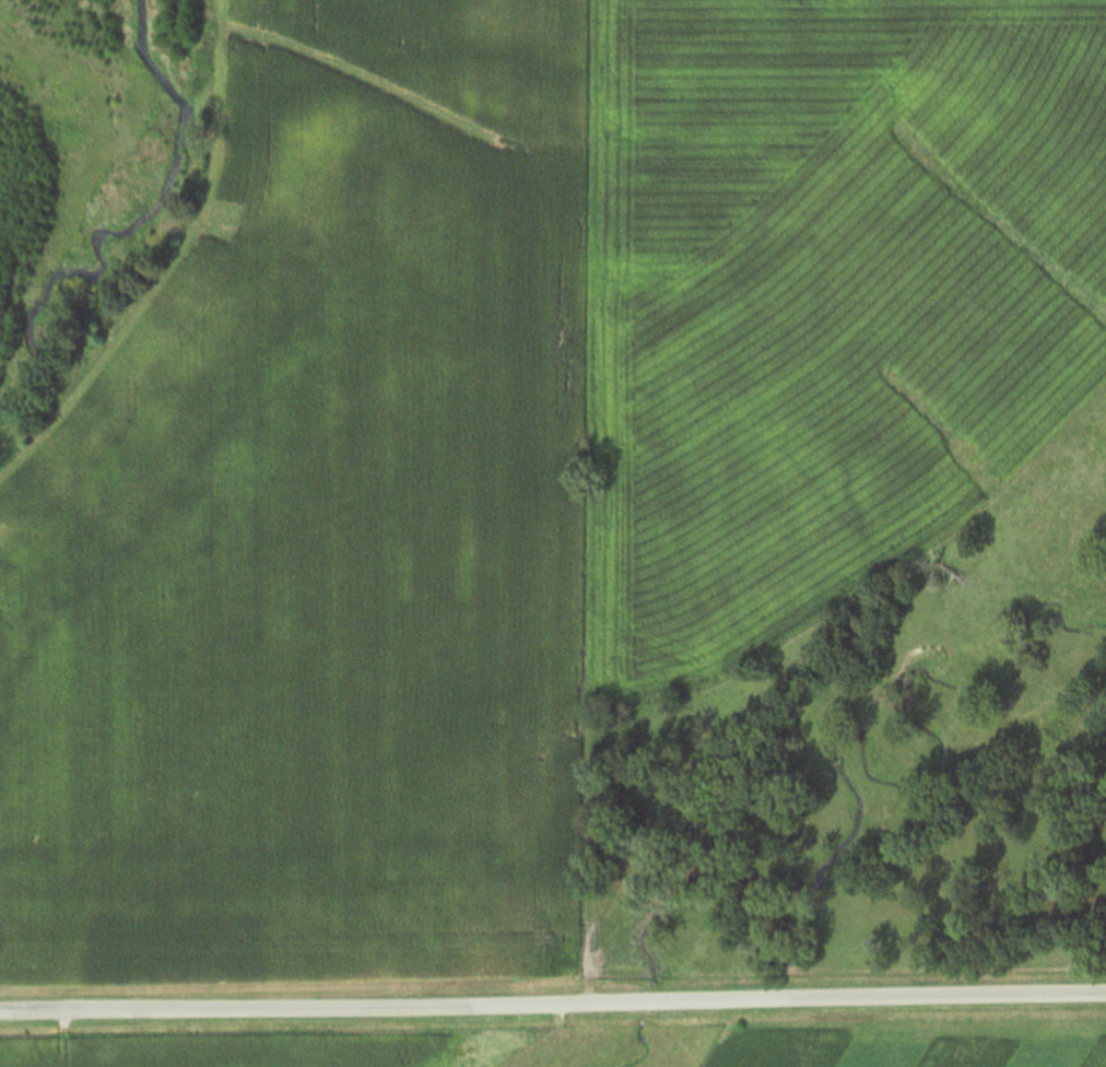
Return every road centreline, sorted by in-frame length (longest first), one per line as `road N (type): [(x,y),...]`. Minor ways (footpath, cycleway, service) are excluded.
road 1 (residential): [(0,1012),(1105,993)]

